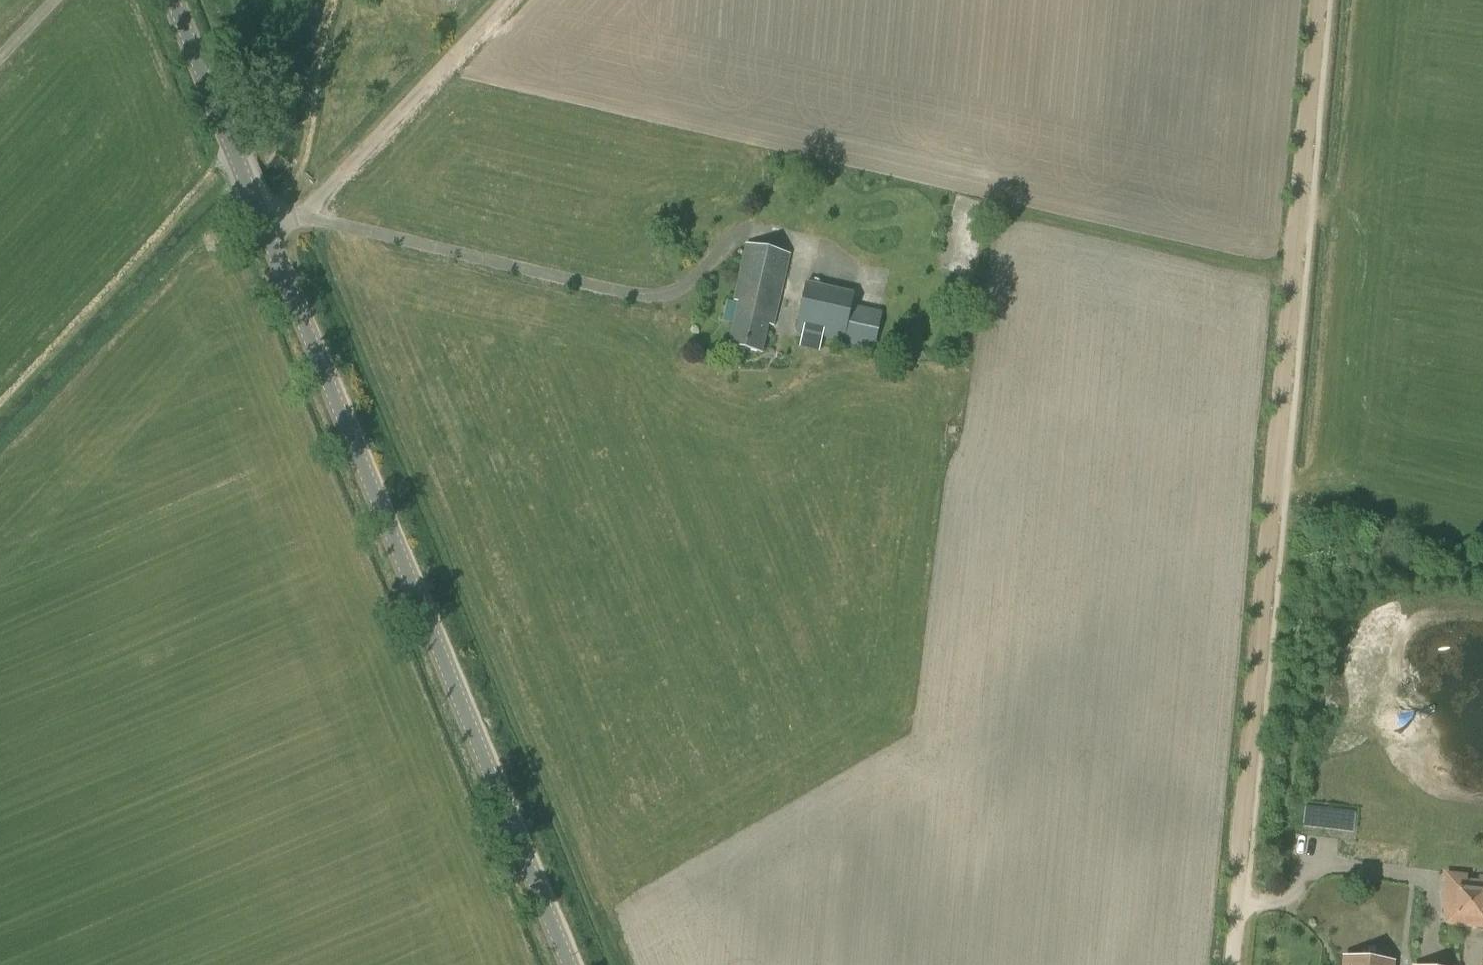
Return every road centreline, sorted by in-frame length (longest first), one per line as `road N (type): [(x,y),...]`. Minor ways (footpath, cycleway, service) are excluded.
road 1 (tertiary): [(569,964),(173,0)]
road 2 (track): [(1317,0),(1231,964)]

